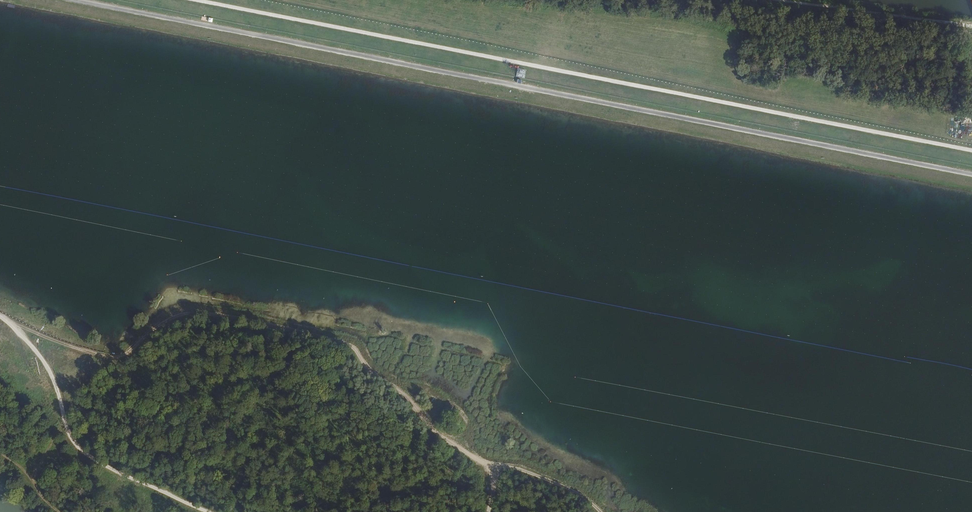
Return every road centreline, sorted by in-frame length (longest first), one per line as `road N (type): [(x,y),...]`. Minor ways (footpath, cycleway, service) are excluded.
road 1 (track): [(0,317),(50,371),(76,448),(196,511)]

